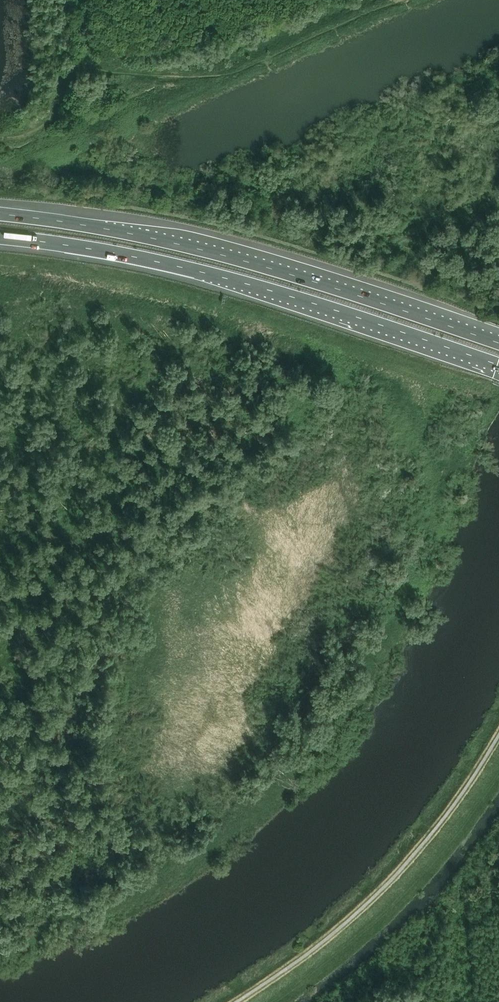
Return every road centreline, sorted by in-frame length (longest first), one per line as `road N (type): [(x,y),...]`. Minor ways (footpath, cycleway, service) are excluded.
road 1 (motorway): [(0,236),(92,247),(228,278),(498,367)]
road 2 (motorway): [(498,341),(173,243),(0,213)]

